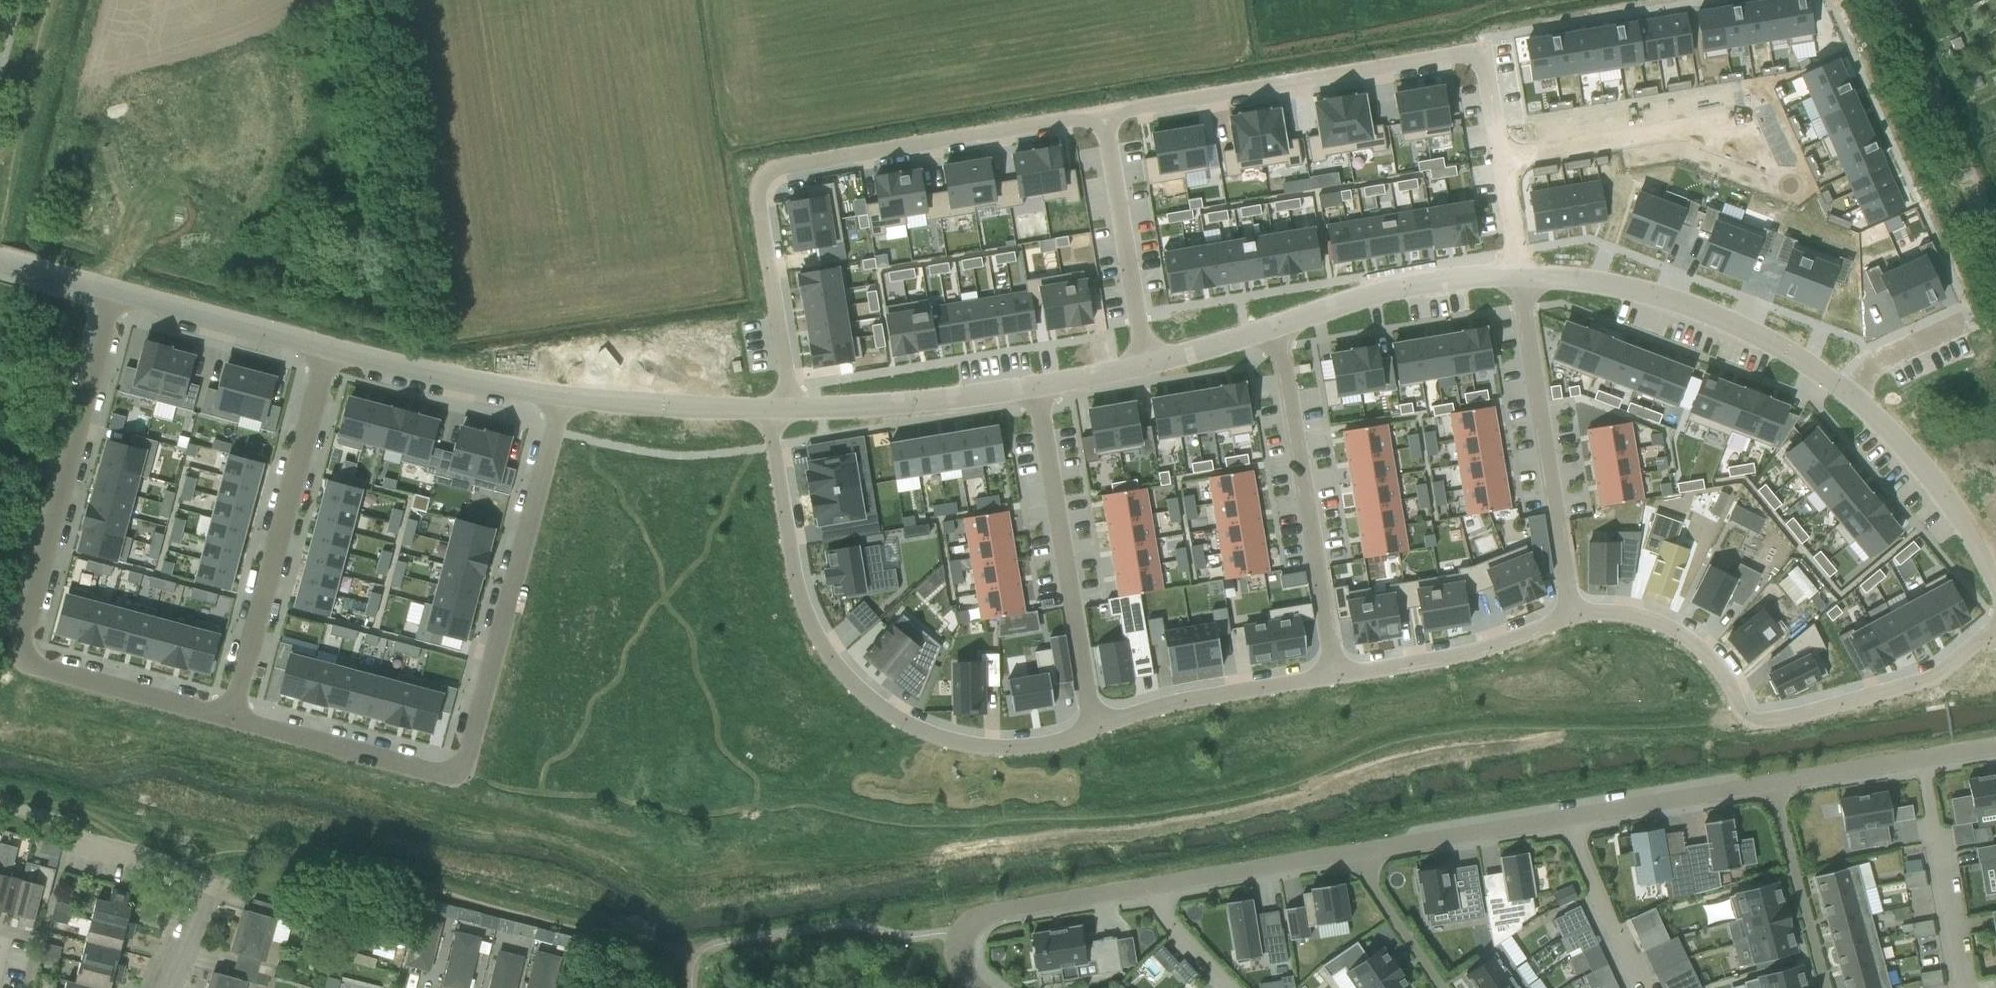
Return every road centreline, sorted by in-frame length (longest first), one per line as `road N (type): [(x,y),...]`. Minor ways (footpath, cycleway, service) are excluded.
road 1 (residential): [(229,721),(437,777),(455,769),(471,752),(563,400)]
road 2 (residential): [(1516,275),(1482,56),(1103,114)]
road 3 (residential): [(1103,114),(755,175),(785,371),(769,411)]
road 4 (residential): [(106,292),(24,634),(27,656),(45,671),(229,721)]
road 5 (residential): [(769,411),(802,605),(843,675),(895,716),(962,742),(1048,742),(1089,727)]
road 6 (residential): [(1571,616),(1614,614),(1658,624),(1718,672),(1756,723),(1933,678),(1995,629)]
road 7 (residential): [(1350,853),(987,914),(959,936),(958,958),(974,987)]
road 8 (residential): [(1771,785),(1350,853)]
road 9 (residential): [(325,354),(229,721)]
road 10 (residential): [(1854,393),(1790,349),(1667,296),(1580,278),(1516,275)]
road 11 (residential): [(1274,327),(1336,673)]
road 12 (residential): [(1516,275),(1571,616)]
road 13 (residential): [(1036,387),(1089,727)]
road 14 (residential): [(1995,246),(1886,0)]
road 15 (residential): [(1036,387),(769,411)]
road 16 (residential): [(1089,727),(1171,700),(1336,673)]
road 17 (residential): [(1141,364),(1103,114)]
road 18 (residential): [(1516,275),(1394,291),(1274,327)]
road 19 (residential): [(1336,673),(1500,643),(1571,616)]
road 20 (residential): [(563,400),(325,354)]
road 21 (residential): [(325,354),(106,292)]
road 22 (residential): [(1995,749),(1771,785)]
road 23 (residential): [(1771,785),(1827,987)]
road 24 (residential): [(769,411),(563,400)]
road 25 (residential): [(1976,541),(1898,437),(1854,393)]
road 26 (residential): [(1442,987),(1350,853)]
road 27 (residential): [(1854,393),(1900,351),(1976,320)]
road 28 (residential): [(1274,327),(1141,364)]

